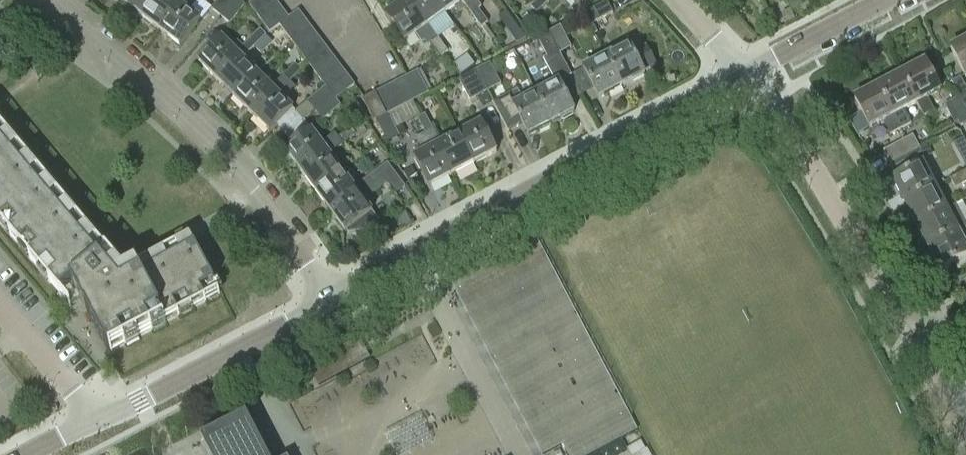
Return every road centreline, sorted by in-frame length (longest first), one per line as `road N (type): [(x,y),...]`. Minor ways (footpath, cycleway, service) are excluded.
road 1 (residential): [(334,301),(757,75)]
road 2 (residential): [(334,301),(221,158),(133,69),(41,0)]
road 3 (residential): [(923,340),(900,322),(833,192),(757,75)]
road 4 (residential): [(105,425),(334,301)]
road 5 (residential): [(0,302),(105,425)]
road 6 (residential): [(757,75),(898,0)]

